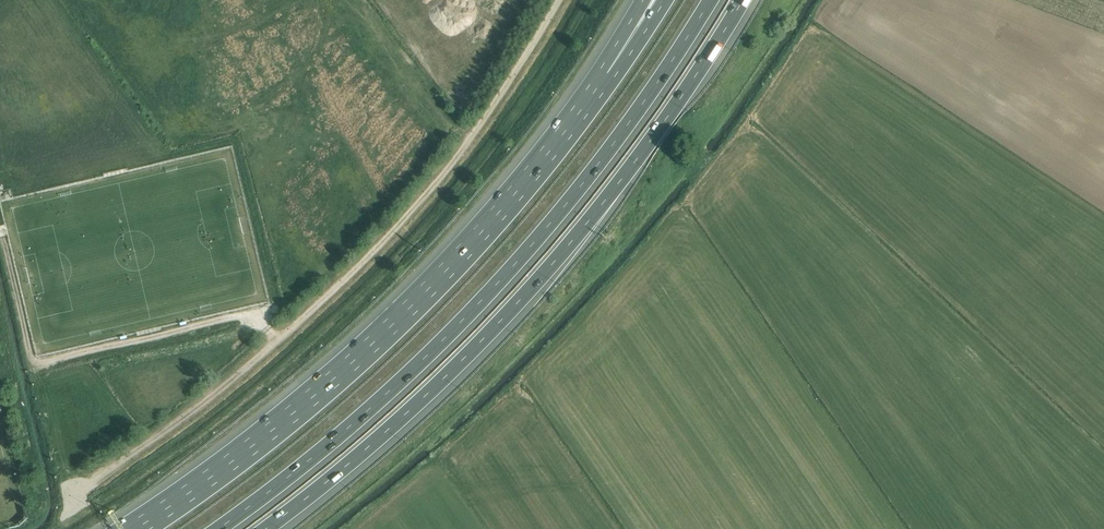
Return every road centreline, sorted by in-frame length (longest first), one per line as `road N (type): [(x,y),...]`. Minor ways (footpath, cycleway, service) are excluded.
road 1 (motorway): [(221,528),(294,475),(459,327),(600,162),(712,0)]
road 2 (motorway): [(266,528),(483,340),(630,168),(743,0)]
road 3 (track): [(558,0),(498,102),(413,213),(316,308),(93,483)]
road 4 (motorway): [(610,75),(519,191),(395,325),(254,447),(136,528)]

